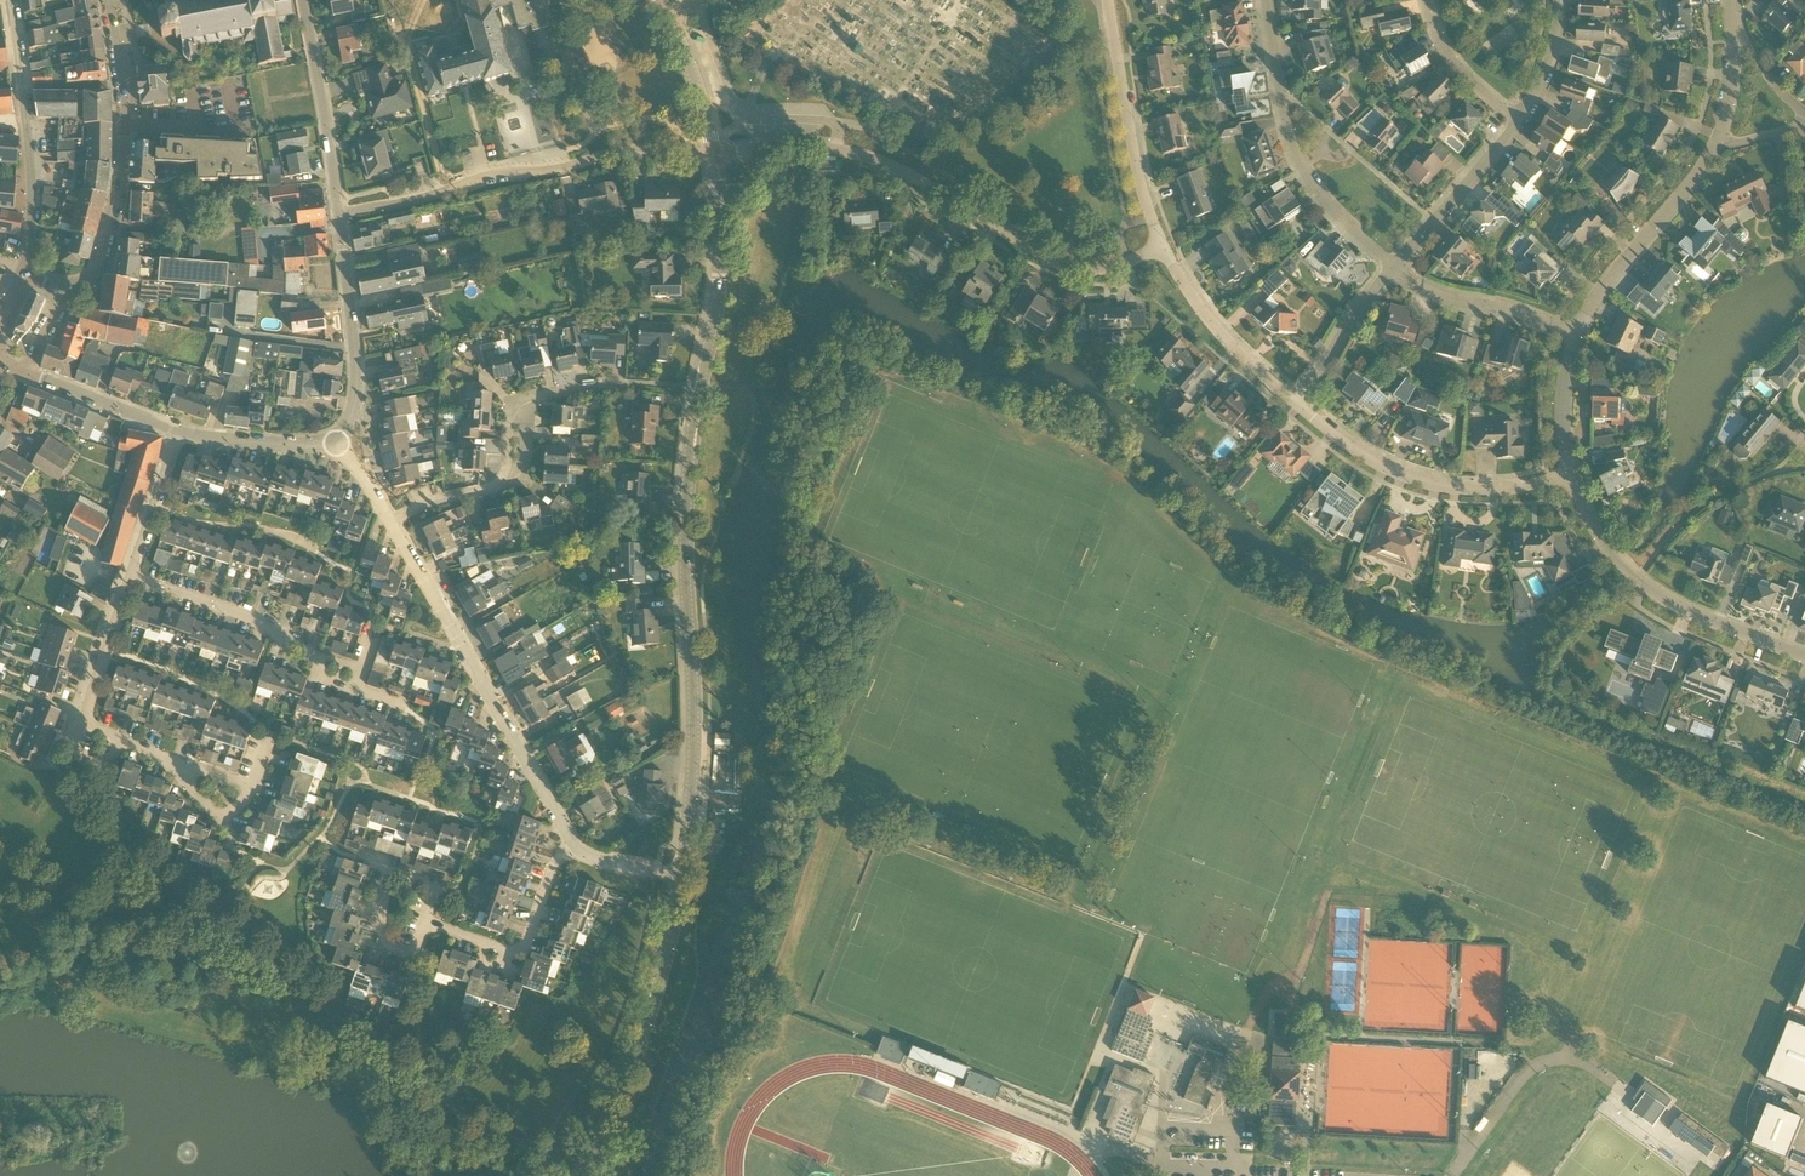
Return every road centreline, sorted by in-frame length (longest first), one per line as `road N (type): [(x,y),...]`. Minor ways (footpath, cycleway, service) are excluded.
road 1 (residential): [(579,1175),(620,1096),(663,968),(688,816),(680,556),(687,438),(719,210),(714,154)]
road 2 (residential): [(714,154),(851,153),(908,175),(1049,263),(1078,272),(1161,249)]
road 3 (residential): [(338,214),(416,200),(493,173),(616,152),(714,154)]
road 4 (residential): [(388,519),(575,847)]
road 5 (residential): [(112,1),(124,126),(98,264),(69,290),(24,278)]
road 6 (residential): [(388,519),(507,484),(516,474),(522,407),(530,398),(627,385)]
road 7 (residential): [(401,704),(318,676),(322,662),(237,612),(133,577)]
road 8 (residential): [(1394,268),(1329,207),(1297,164),(1266,0)]
road 9 (residential): [(1804,658),(1700,617),(1637,579),(1605,543),(1567,478)]
road 10 (residential): [(1567,478),(1510,488),(1431,485),(1381,466),(1294,404)]
road 11 (unclassified): [(24,278),(31,156),(10,0)]
road 12 (residential): [(1161,249),(1106,0)]
road 13 (residential): [(1573,338),(1612,275),(1720,140)]
road 14 (unclassified): [(1450,1175),(1529,1069),(1581,1061),(1627,1093)]
road 15 (residential): [(337,443),(350,418),(356,360),(338,214)]
road 16 (residential): [(575,847),(552,870),(526,945),(513,953),(425,922)]
road 17 (residential): [(338,214),(302,0)]
road 18 (residential): [(1294,404),(1217,328),(1161,249)]
road 19 (residential): [(425,922),(437,887),(391,871),(380,945),(414,956)]
road 20 (residential): [(1573,338),(1504,309),(1447,299),(1394,268)]
road 21 (residential): [(1394,268),(1519,123)]
road 22 (residential): [(1294,404),(1394,268)]
road 23 (residential): [(182,433),(30,375)]
road 24 (residential): [(1519,123),(1458,71),(1421,0)]
road 25 (residential): [(337,443),(182,433)]
road 26 (residential): [(83,723),(133,577)]
road 27 (residential): [(133,577),(182,433)]
road 28 (residential): [(1567,478),(1563,396),(1573,338)]
road 29 (residential): [(714,154),(667,22)]
road 30 (residential): [(1519,123),(1551,55),(1560,0)]

